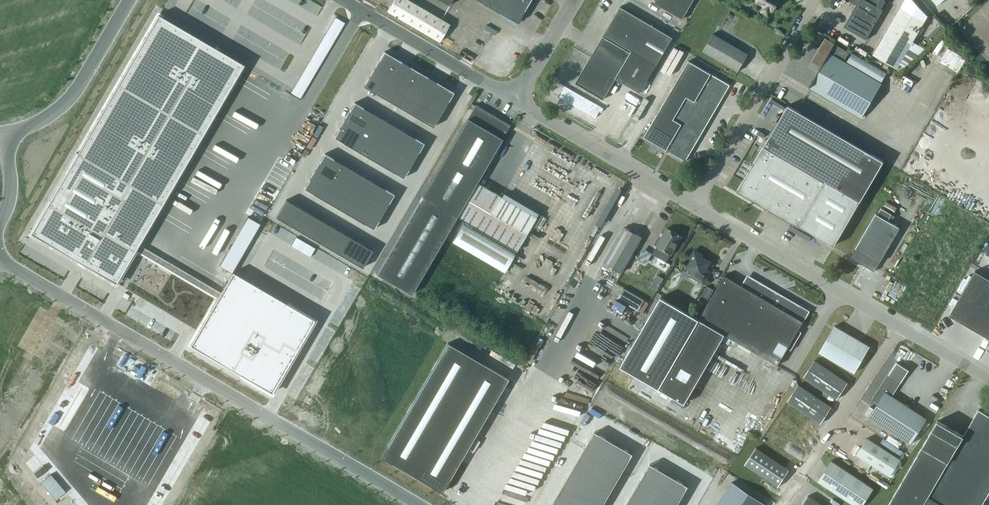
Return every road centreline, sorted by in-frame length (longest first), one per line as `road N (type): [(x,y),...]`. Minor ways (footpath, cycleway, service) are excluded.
road 1 (unclassified): [(0,260),(419,504)]
road 2 (unclassified): [(901,327),(694,206)]
road 3 (unclassified): [(694,206),(816,0)]
road 4 (unclassified): [(783,504),(901,327)]
road 5 (unclassified): [(694,206),(514,101)]
road 6 (unclassified): [(344,0),(514,101)]
road 7 (unclassified): [(129,0),(62,106),(6,139)]

